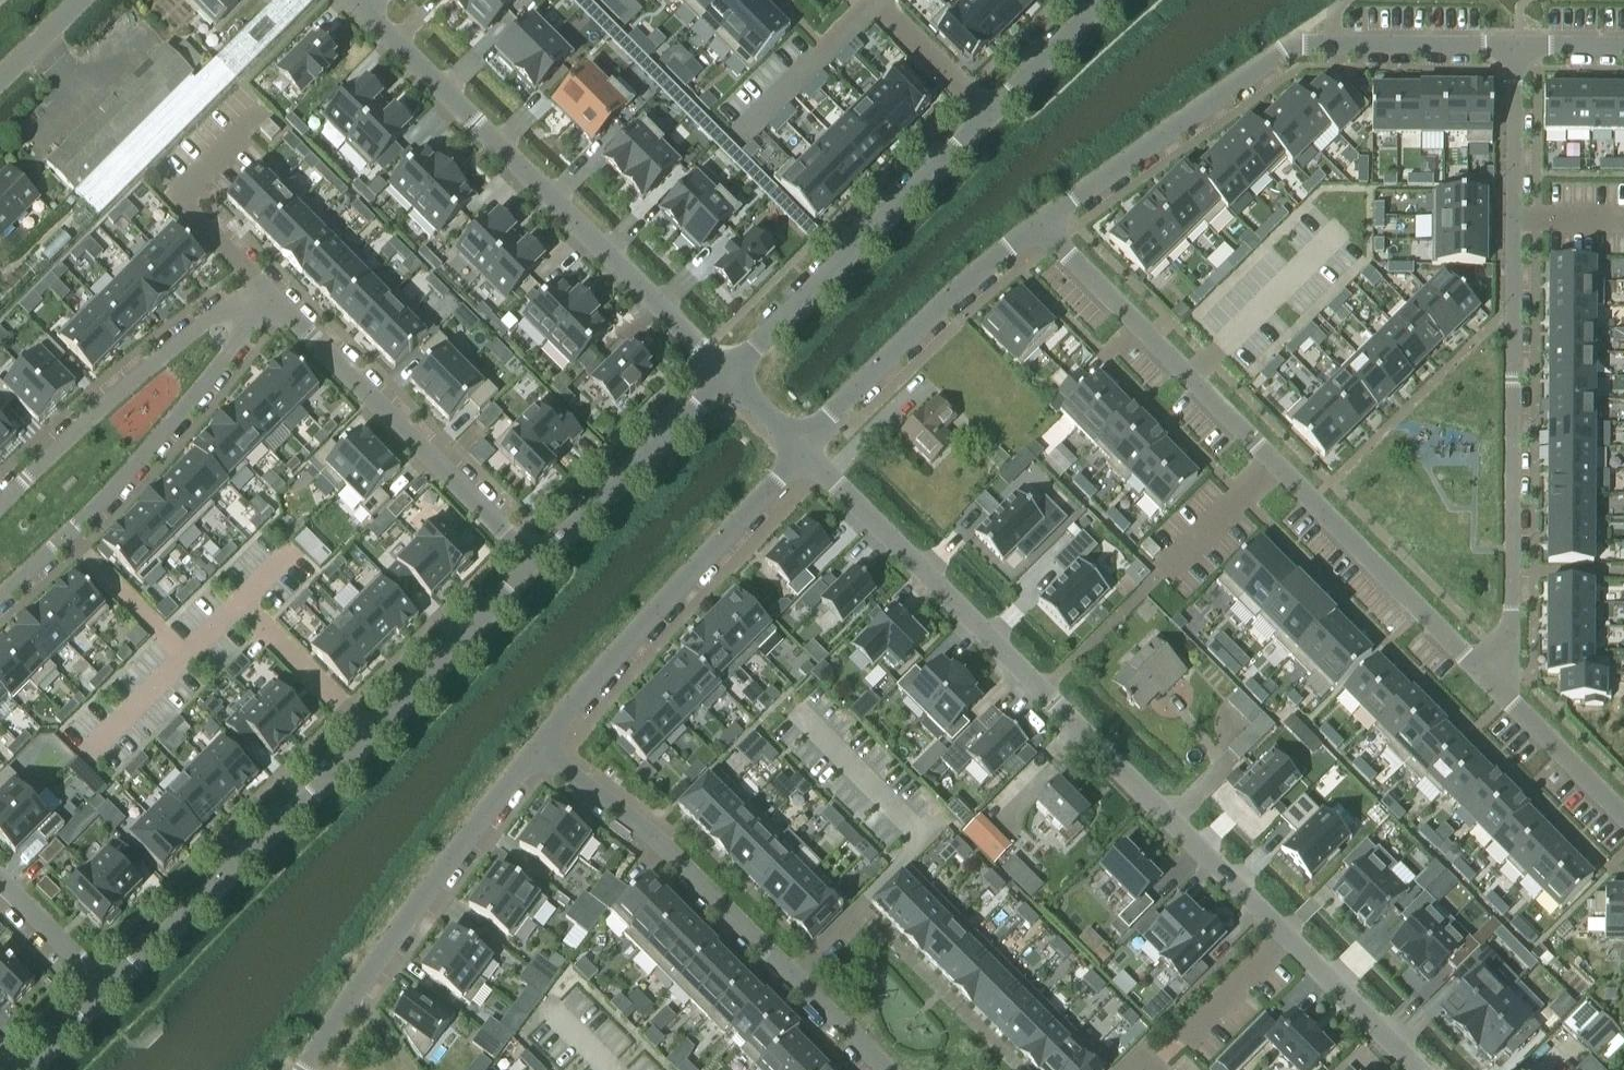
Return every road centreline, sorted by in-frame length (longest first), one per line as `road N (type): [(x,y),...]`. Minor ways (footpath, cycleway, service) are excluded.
road 1 (residential): [(1417,1069),(803,451)]
road 2 (residential): [(1517,50),(1511,654),(1488,678)]
road 3 (residential): [(543,565),(109,991)]
road 4 (residential): [(1038,224),(1280,52),(1321,45),(1517,50)]
road 5 (residential): [(730,380),(364,9)]
road 6 (residential): [(886,1069),(652,835),(535,750)]
road 7 (residential): [(1190,378),(1488,678)]
road 8 (residential): [(0,602),(179,421),(273,293)]
road 9 (residential): [(803,451),(535,750)]
road 10 (residential): [(535,750),(436,876),(304,1069)]
road 11 (residential): [(273,293),(543,565)]
road 12 (residential): [(991,116),(730,380)]
road 13 (residential): [(273,293),(144,368),(0,503)]
road 14 (residential): [(798,447),(950,296),(1038,224)]
road 15 (residential): [(730,380),(543,565)]
road 16 (residential): [(1038,224),(1190,378)]
road 17 (residential): [(1342,228),(1190,378)]
road 18 (residential): [(1488,678),(1623,814)]
road 19 (residential): [(873,0),(991,116)]
road 20 (residential): [(1106,0),(991,116)]
road 21 (residential): [(109,991),(0,882)]
road 22 (residential): [(177,197),(273,293)]

